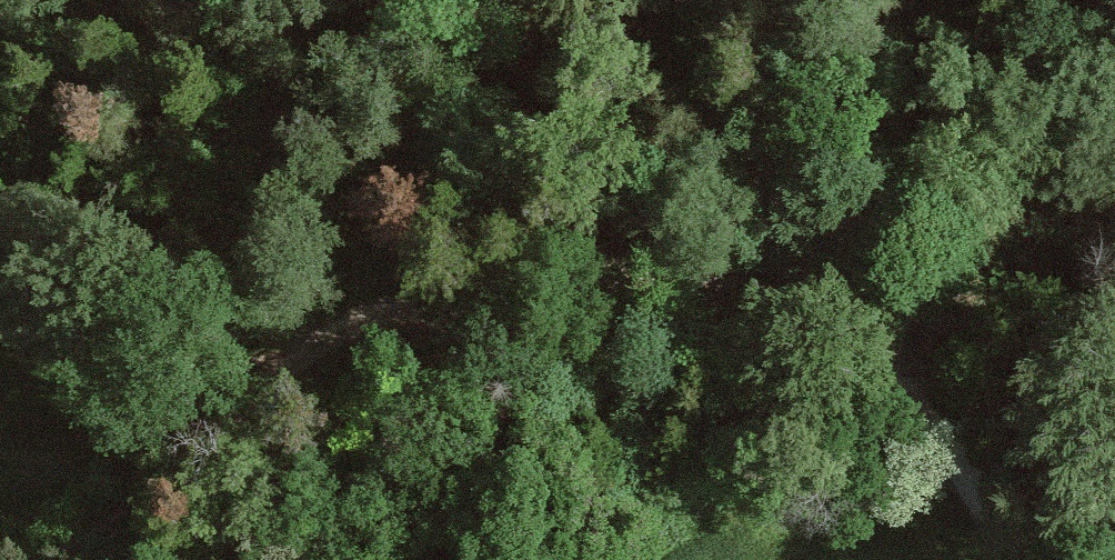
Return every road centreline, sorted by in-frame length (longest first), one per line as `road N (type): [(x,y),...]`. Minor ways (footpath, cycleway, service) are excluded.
road 1 (track): [(915,393),(526,401),(350,559)]
road 2 (track): [(526,401),(187,559)]
road 3 (track): [(1046,559),(915,393)]

